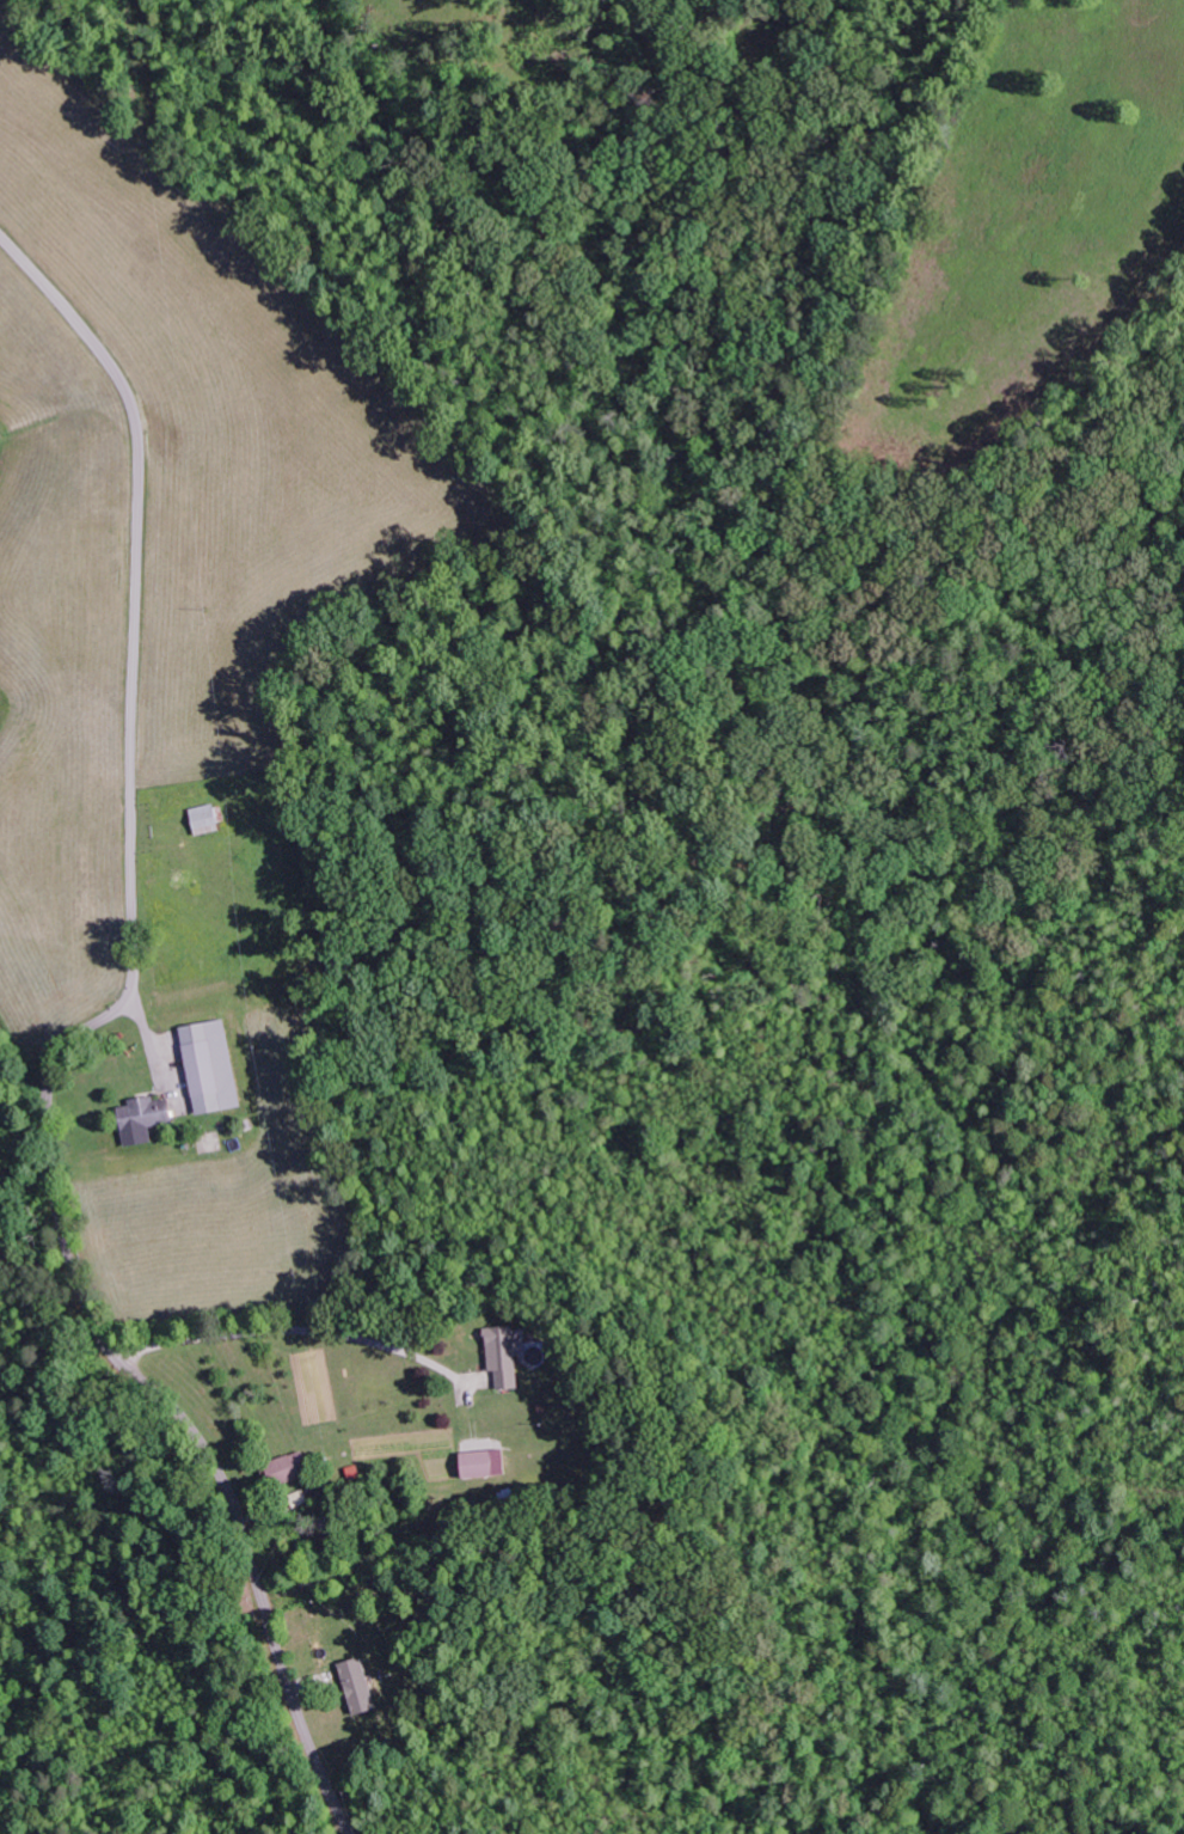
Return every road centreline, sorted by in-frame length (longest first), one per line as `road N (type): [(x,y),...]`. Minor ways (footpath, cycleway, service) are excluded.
road 1 (residential): [(350,1833),(308,1740),(228,1475),(202,1436),(102,1333),(61,1216),(51,1074),(66,1049),(122,1008),(135,967),(140,438),(115,368),(0,232)]

